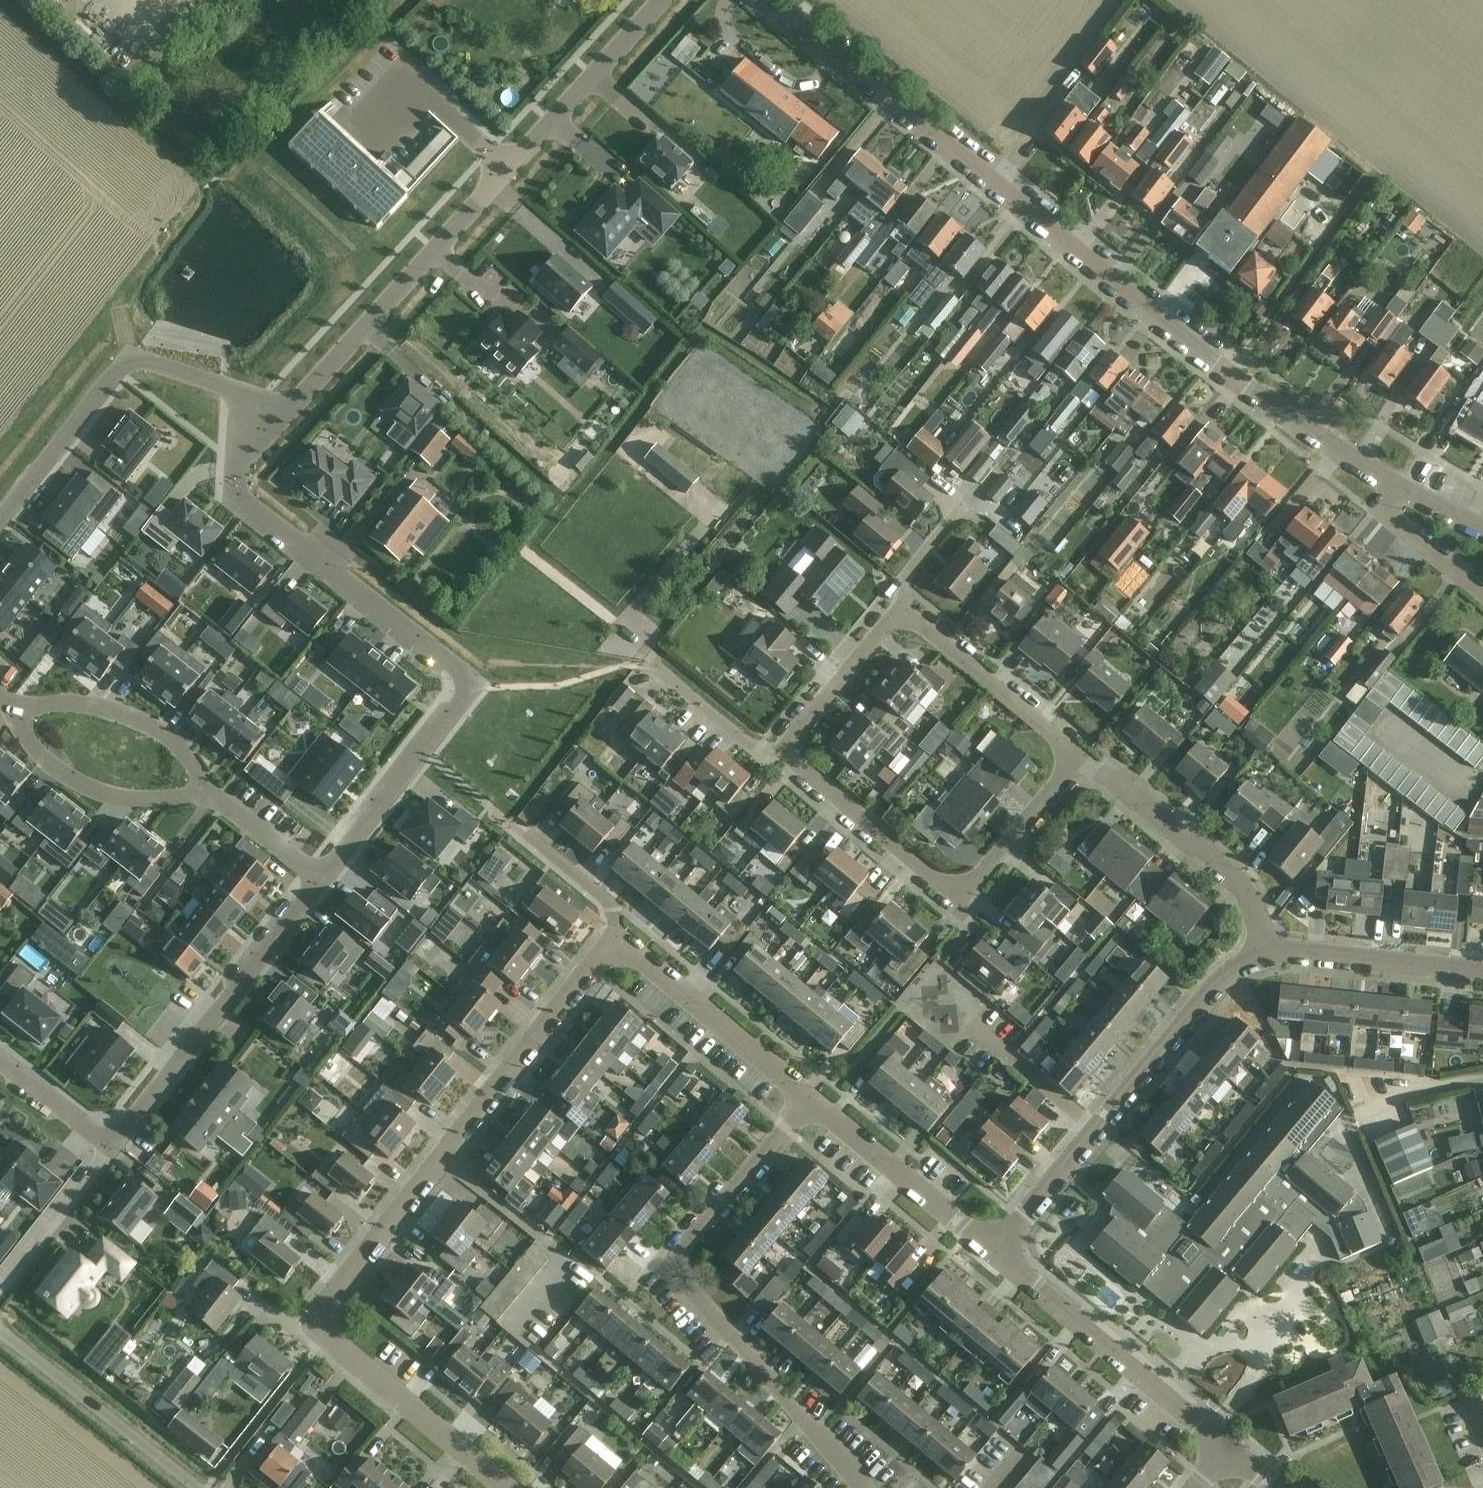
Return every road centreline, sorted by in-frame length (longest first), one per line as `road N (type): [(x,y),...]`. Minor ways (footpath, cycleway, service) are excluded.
road 1 (tertiary): [(765,0),(1229,373),(1398,483)]
road 2 (residential): [(505,1487),(324,1338),(321,1318),(619,938)]
road 3 (residential): [(274,418),(240,468),(245,498),(454,667),(462,690),(456,709),(323,876)]
road 4 (residential): [(856,1487),(687,1281),(682,1258),(803,1100)]
road 5 (residential): [(1267,949),(1225,977),(993,1251)]
road 6 (residential): [(787,749),(953,886),(984,874),(1076,754)]
road 7 (residential): [(0,520),(131,366),(158,366),(259,405),(274,418)]
road 8 (residential): [(506,166),(274,418)]
road 9 (residential): [(323,876),(113,1145)]
road 10 (residential): [(1228,1448),(993,1251)]
road 11 (residential): [(1267,949),(1246,889),(1076,754)]
road 12 (unclassified): [(190,1487),(0,1332)]
road 13 (residential): [(803,1100),(619,938)]
road 14 (residential): [(993,1251),(803,1100)]
road 15 (residential): [(22,710),(31,742),(57,772),(97,796),(181,799),(207,791)]
road 16 (residential): [(661,0),(506,166)]
road 17 (residential): [(1076,754),(901,610)]
road 18 (residential): [(22,710),(74,704),(135,719),(179,743),(207,791)]
road 19 (residential): [(1482,973),(1267,949)]
road 20 (residential): [(506,166),(415,91),(364,147)]
road 21 (residential): [(113,1145),(0,1292)]
road 22 (residential): [(787,749),(901,610)]
road 23 (residential): [(1482,595),(1380,514),(1398,483)]
road 24 (residential): [(653,664),(743,740),(787,749)]
road 25 (residential): [(207,791),(323,876)]
road 26 (residential): [(113,1145),(0,1058)]
road 27 (residential): [(619,938),(609,901),(531,837)]
road 28 (residential): [(901,610),(912,566),(966,501)]
road 29 (residential): [(1357,1111),(1482,1077)]

